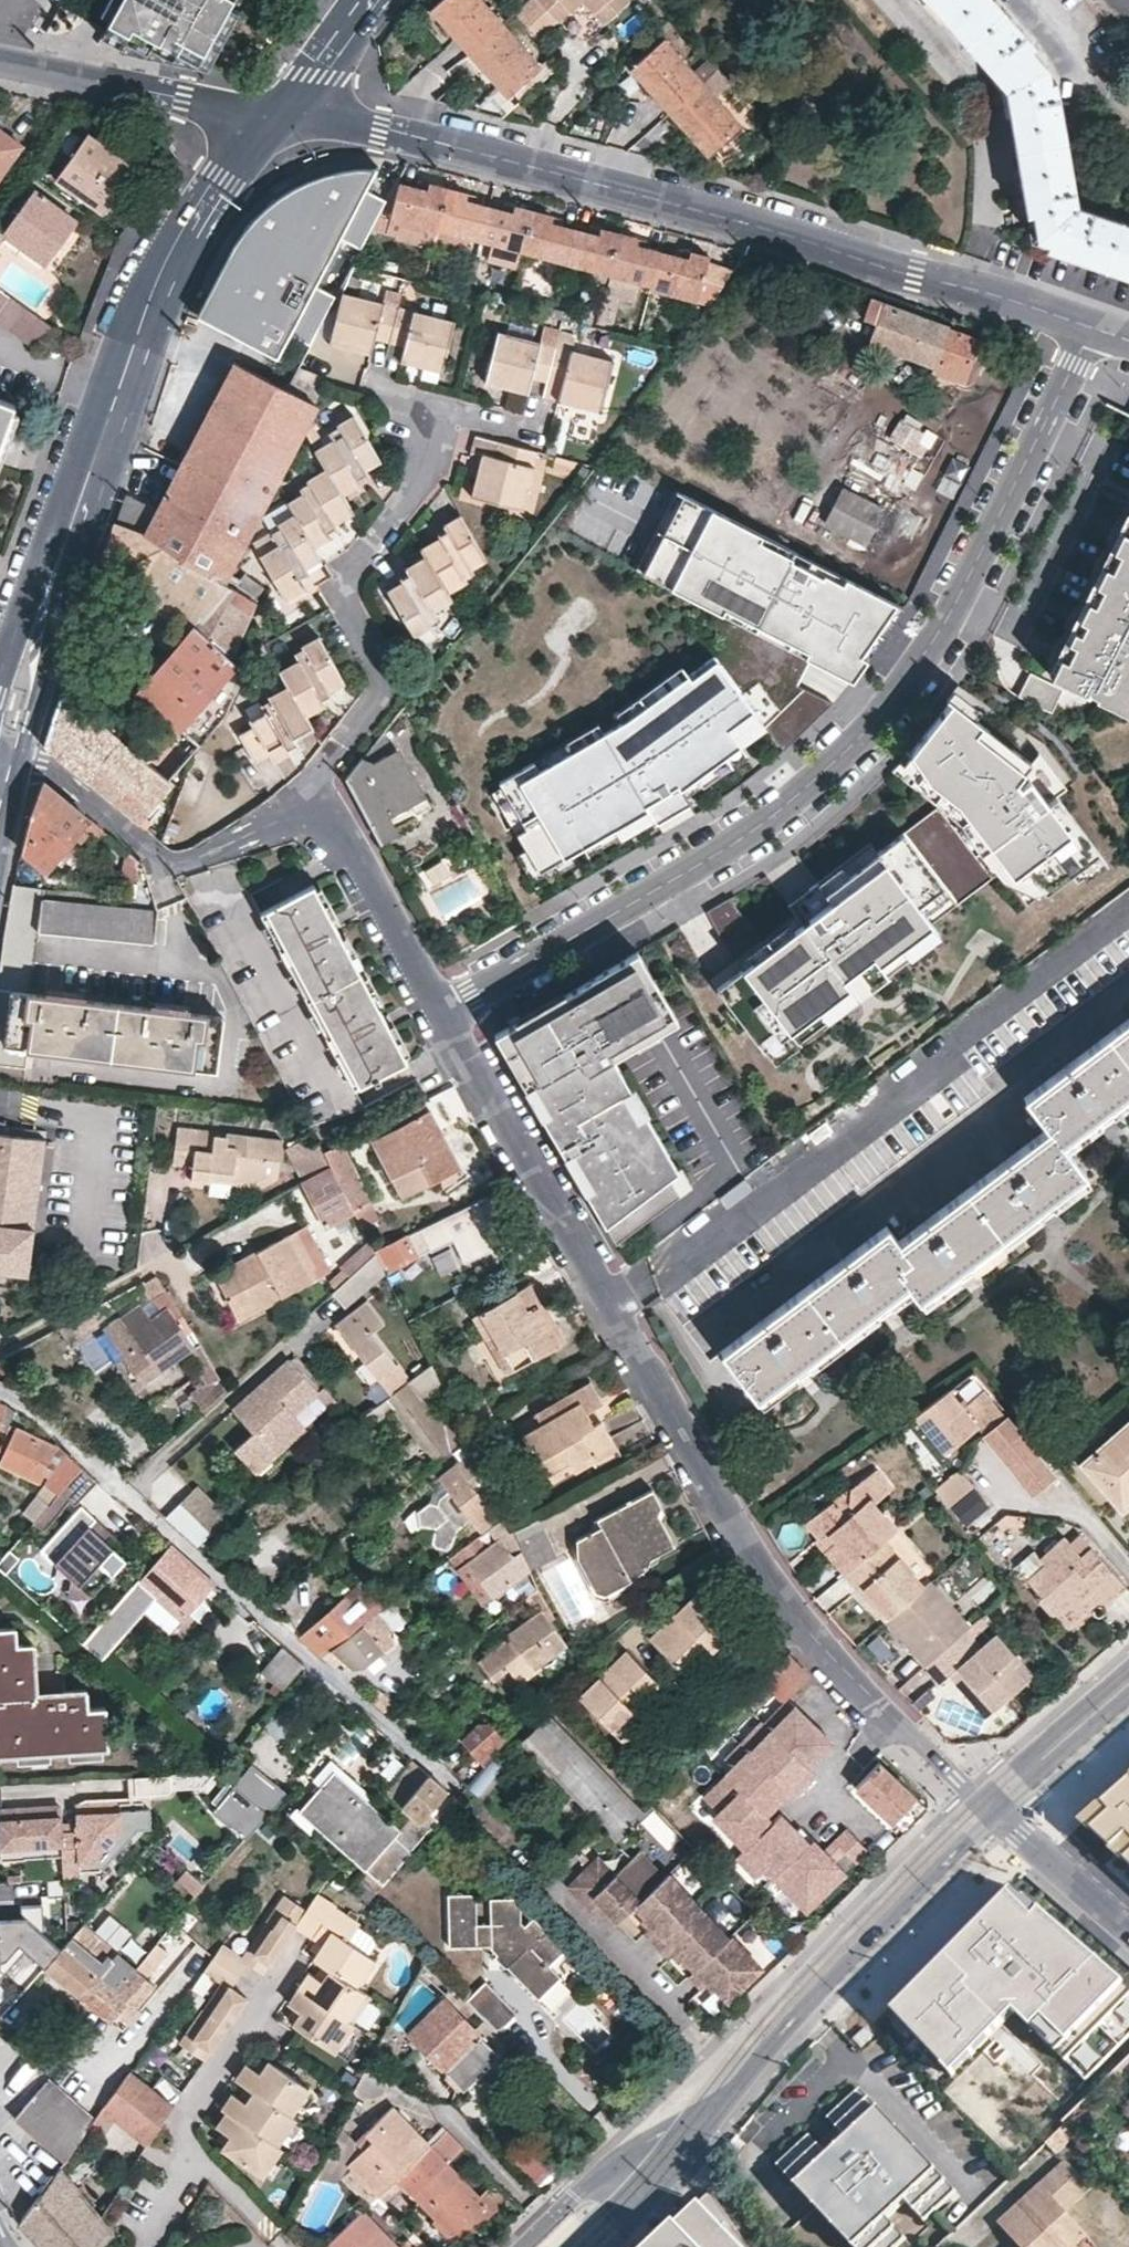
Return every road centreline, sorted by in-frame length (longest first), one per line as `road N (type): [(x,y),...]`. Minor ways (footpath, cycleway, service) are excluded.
road 1 (residential): [(445,1007),(698,862),(800,791),(926,649),(1084,324)]
road 2 (residential): [(445,1007),(775,1579),(825,1645),(982,1800)]
road 3 (residential): [(275,111),(430,139),(1084,324)]
road 4 (secondary): [(7,747),(152,291),(202,197),(275,111)]
road 5 (residential): [(0,1390),(36,1411),(457,1793)]
road 6 (residential): [(7,747),(43,758),(171,861),(307,807),(325,812),(352,841),(445,1007)]
road 7 (residential): [(707,2130),(783,2032),(996,1810)]
road 8 (residential): [(0,55),(275,111)]
road 9 (residential): [(288,1959),(180,2126),(188,2155)]
road 10 (residential): [(521,2246),(592,2181),(707,2130)]
road 11 (residential): [(1128,1670),(982,1800)]
road 12 (residential): [(996,1810),(1128,1929)]
road 13 (residential): [(996,1810),(1128,1697)]
road 14 (secondary): [(275,111),(366,0)]
road 15 (residential): [(283,2246),(188,2155)]

